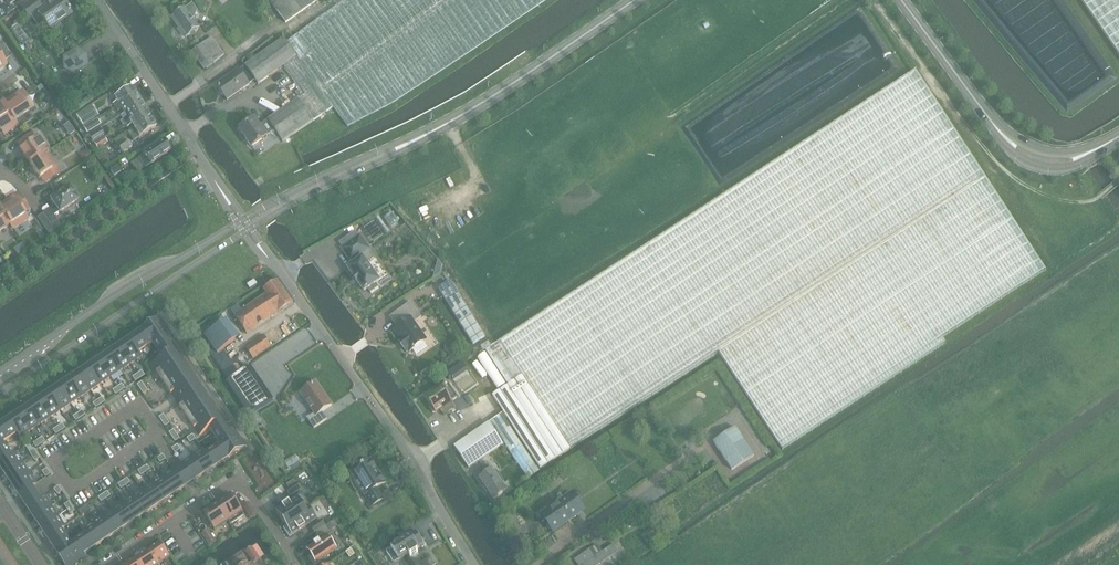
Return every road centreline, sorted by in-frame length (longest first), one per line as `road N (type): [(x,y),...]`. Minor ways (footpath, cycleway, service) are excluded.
road 1 (residential): [(475,564),(396,436),(265,253)]
road 2 (secondary): [(0,393),(244,232)]
road 3 (secondary): [(238,221),(0,370)]
road 4 (residential): [(297,564),(240,477),(105,564)]
road 5 (secondary): [(415,140),(633,0)]
road 6 (residential): [(61,477),(51,462),(136,405),(156,436),(71,492)]
road 7 (residential): [(227,197),(97,0)]
road 8 (secondary): [(415,140),(245,217)]
road 9 (secondary): [(252,227),(415,140)]
road 10 (secondary): [(1000,132),(901,0)]
road 11 (secondary): [(1000,132),(1013,153),(1055,169),(1102,146)]

